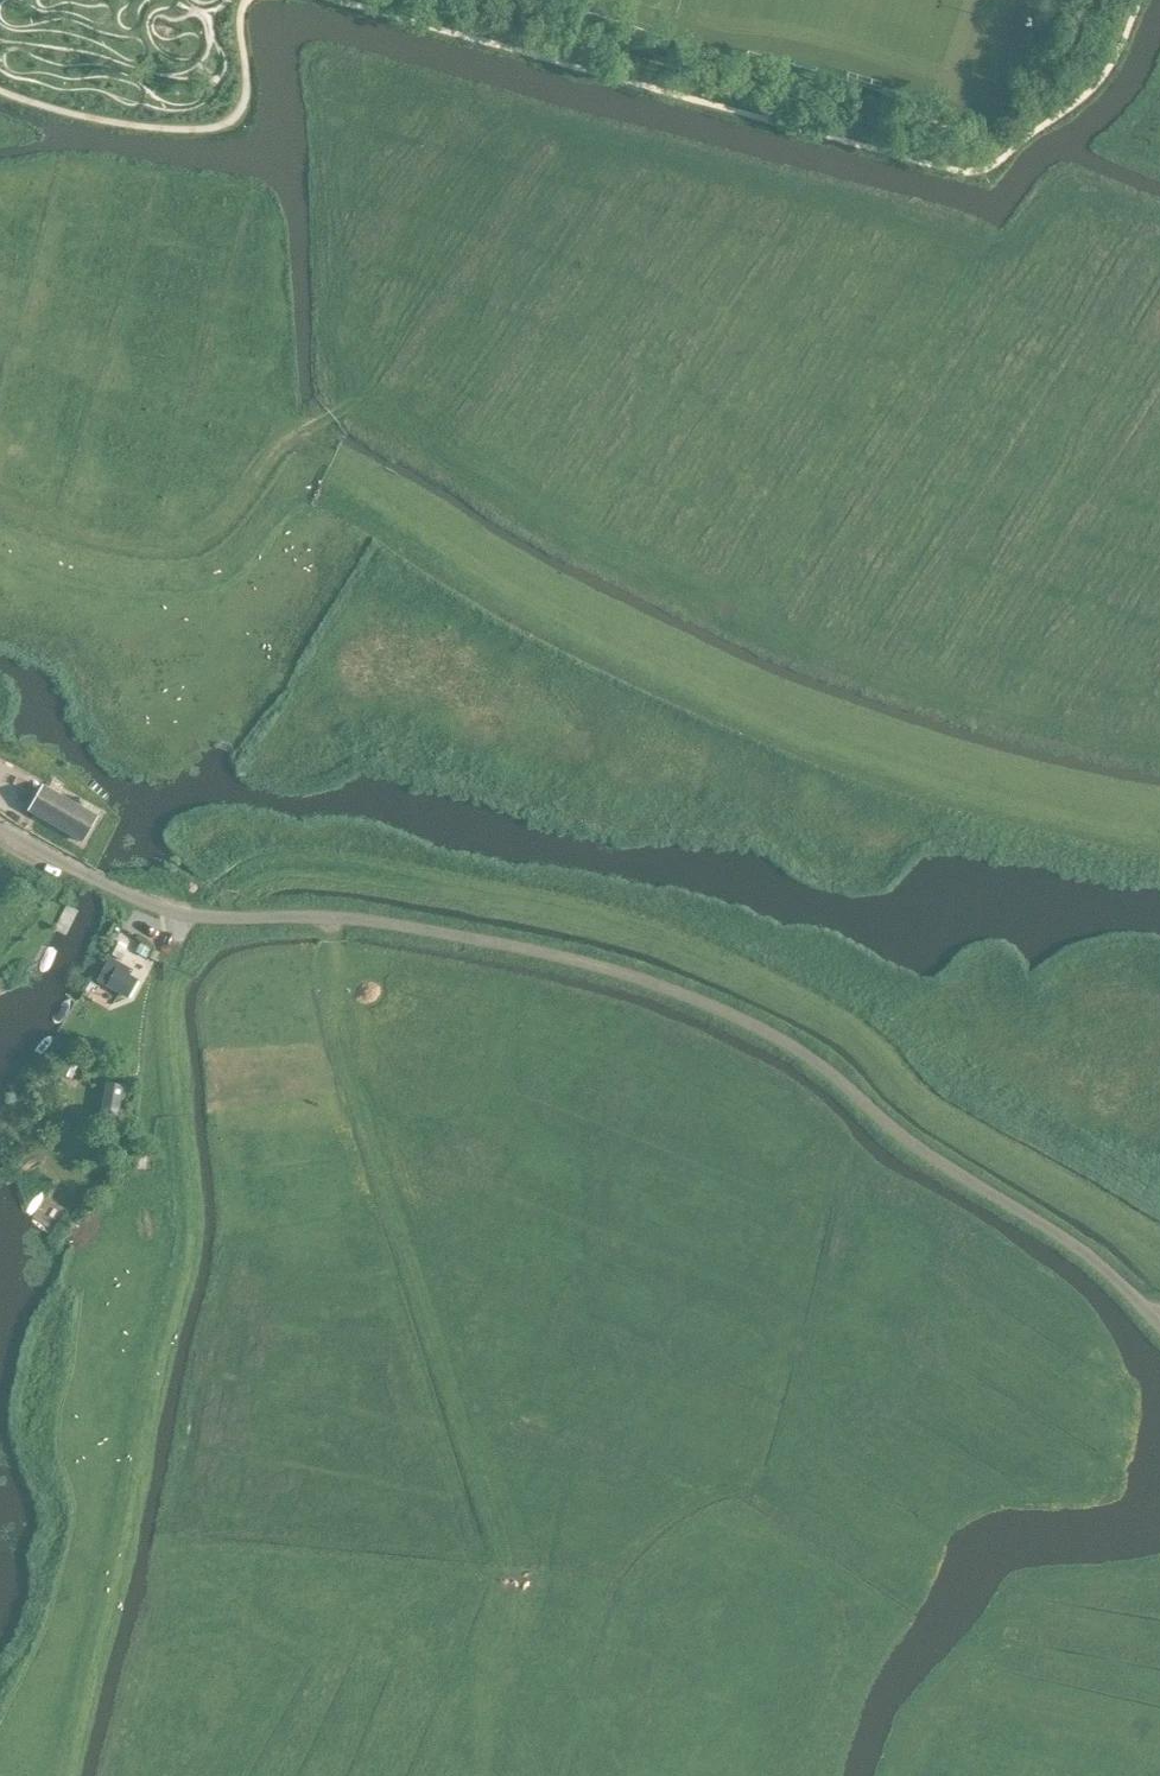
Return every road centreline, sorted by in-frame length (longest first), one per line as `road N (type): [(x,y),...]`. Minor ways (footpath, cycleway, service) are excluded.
road 1 (unclassified): [(1065,1240),(996,1200),(843,1081),(762,1031),(678,993),(582,964),(330,919),(185,915),(0,829)]
road 2 (track): [(1159,1322),(1065,1240)]

